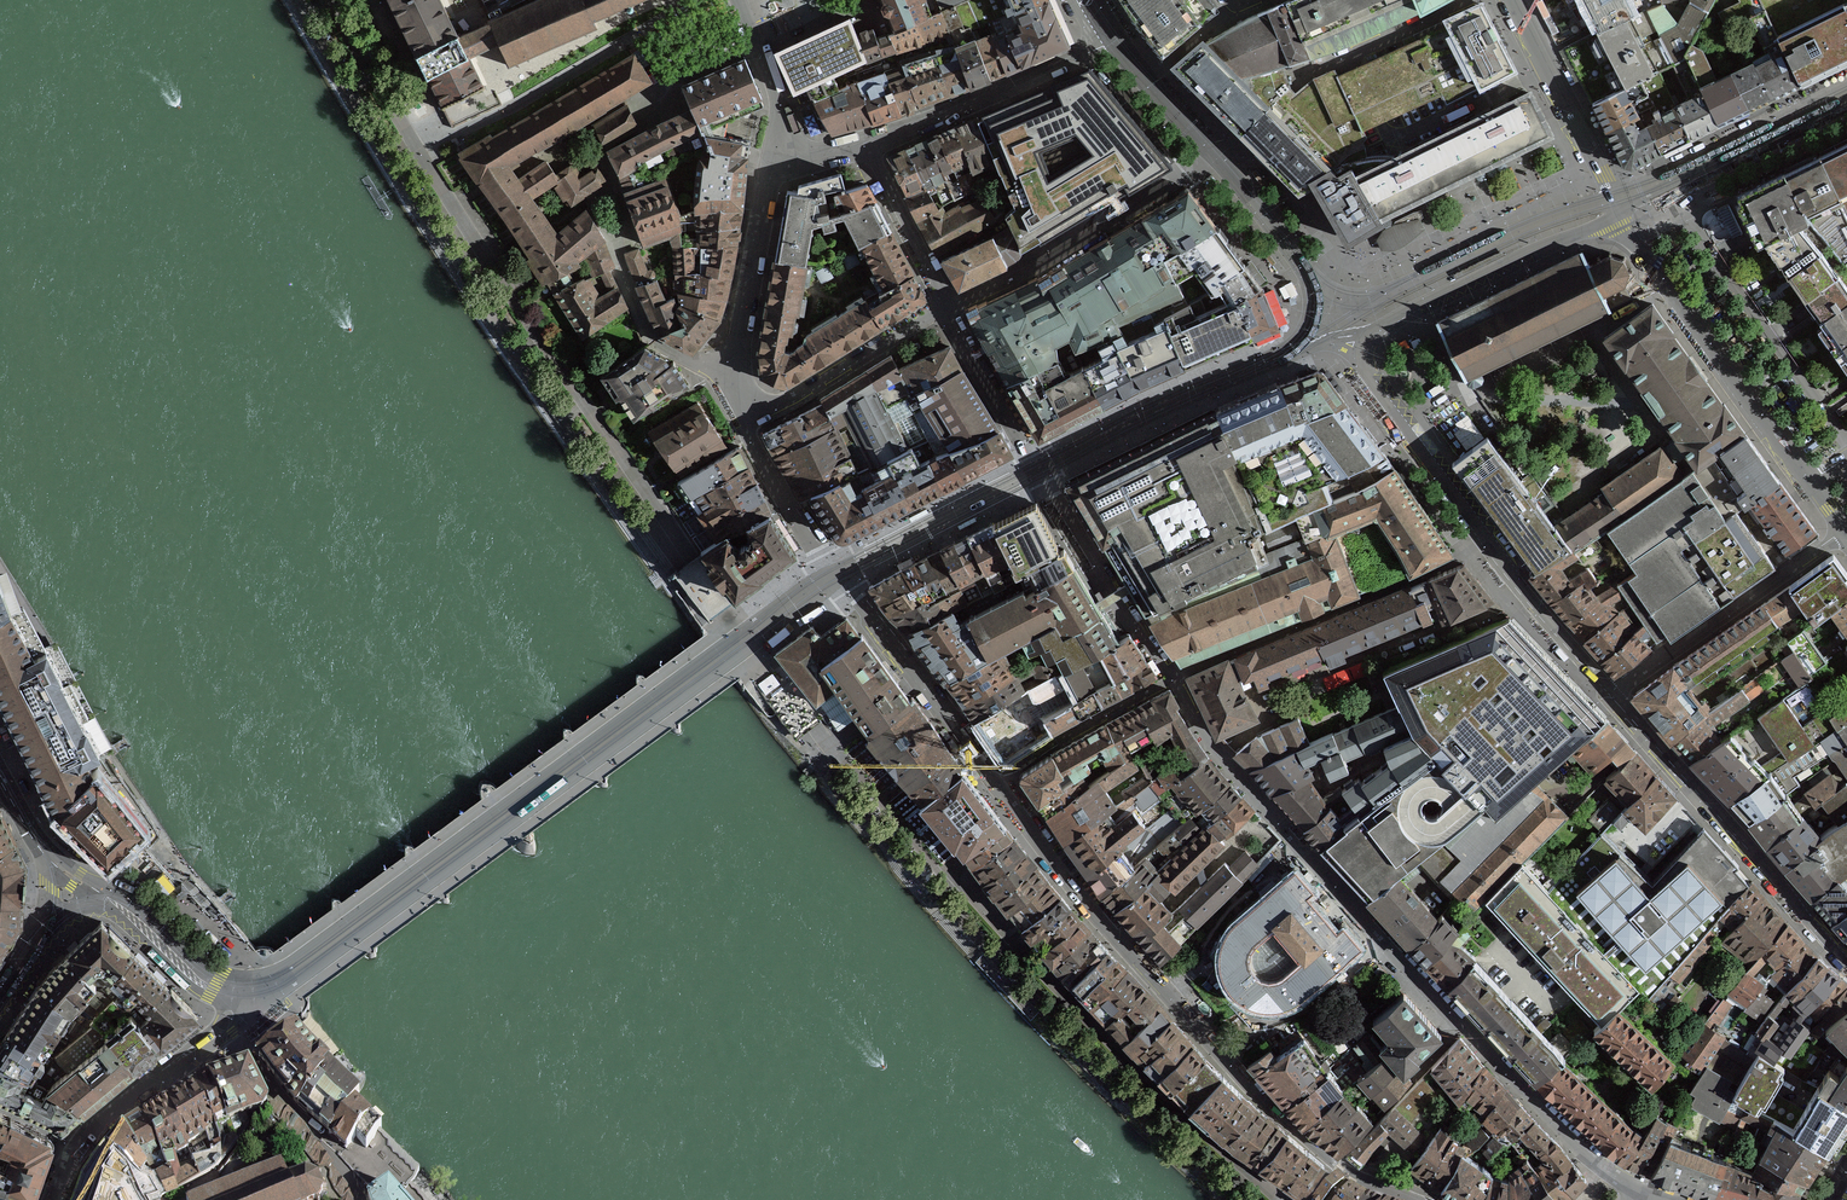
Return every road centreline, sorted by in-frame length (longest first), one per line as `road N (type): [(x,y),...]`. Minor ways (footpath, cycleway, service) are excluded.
road 1 (residential): [(835,746),(809,731),(689,562),(415,147),(332,0)]
road 2 (residential): [(835,746),(938,872),(962,873),(1095,1026),(1281,1199)]
road 3 (residential): [(242,991),(289,975),(752,632)]
road 4 (residential): [(995,781),(1228,1066),(1334,1163),(1410,1199)]
road 5 (residential): [(1652,1197),(1579,1148),(1307,853)]
road 6 (residential): [(1846,963),(1612,695)]
road 7 (residential): [(1172,680),(1490,546)]
road 8 (residential): [(1040,470),(1206,388),(1344,337)]
road 9 (tertiary): [(1619,212),(1812,481)]
road 10 (residential): [(1344,337),(1619,212)]
road 11 (residential): [(53,1199),(70,1158),(100,1119),(233,1032),(242,991)]
road 12 (residential): [(801,160),(777,168),(732,371),(748,423)]
road 13 (residential): [(1612,695),(1844,529)]
road 14 (residential): [(947,308),(1182,174)]
road 15 (residential): [(1619,212),(1846,93)]
road 16 (residential): [(1490,546),(1344,337)]
road 17 (residential): [(1172,680),(1040,470)]
road 18 (tertiary): [(1514,0),(1619,212)]
road 19 (residential): [(947,308),(748,423)]
road 20 (residential): [(836,575),(1040,470)]
road 21 (residential): [(1344,337),(1302,264),(1212,154)]
road 22 (residential): [(1307,853),(1224,759),(1172,680)]
road 23 (residential): [(995,781),(1172,680)]
road 24 (residential): [(80,884),(133,914),(208,981),(242,991)]
road 25 (residential): [(1612,695),(1490,546)]
road 26 (residential): [(1040,470),(947,308)]
road 27 (residential): [(863,142),(947,308)]
road 28 (residential): [(1469,0),(1309,73)]
road 29 (residential): [(801,160),(738,0)]
road 30 (residential): [(1113,42),(973,103)]
road 31 (residential): [(1212,154),(1113,42)]
road 32 (residential): [(748,423),(816,549)]
road 33 (residential): [(0,995),(80,884)]
road 34 (residential): [(80,884),(48,859),(0,779)]
road 35 (residential): [(922,680),(995,781)]

